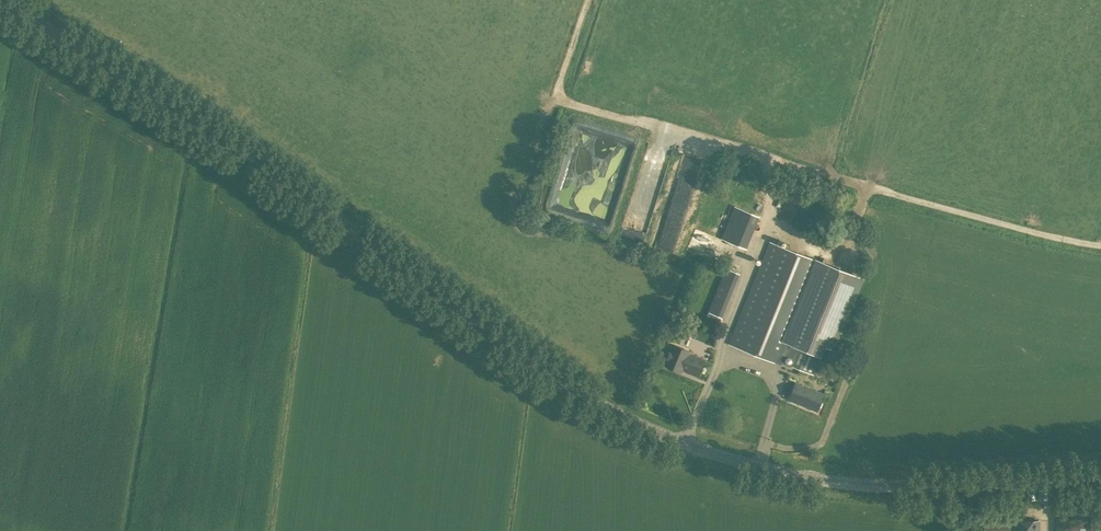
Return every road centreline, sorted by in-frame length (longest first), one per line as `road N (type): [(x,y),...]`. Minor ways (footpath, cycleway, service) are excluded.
road 1 (unclassified): [(11,0),(217,128),(573,385),(632,418),(725,458),(801,475),(884,483),(1100,473)]
road 2 (track): [(1100,245),(574,105),(559,82),(588,0)]

